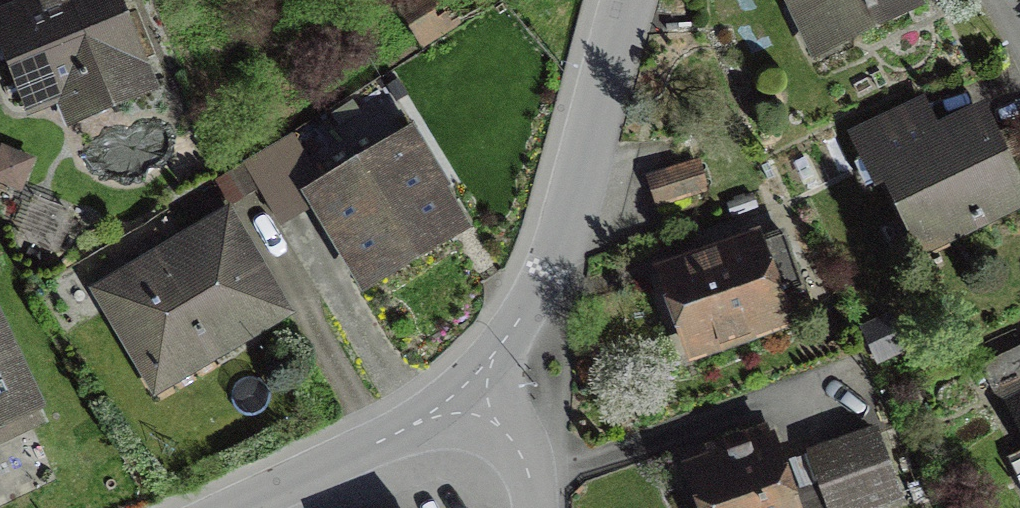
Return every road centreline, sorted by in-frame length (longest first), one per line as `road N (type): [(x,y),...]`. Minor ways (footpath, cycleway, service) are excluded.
road 1 (residential): [(471,400),(557,234),(627,0)]
road 2 (residential): [(240,507),(471,400)]
road 3 (residential): [(471,400),(509,438),(530,507)]

